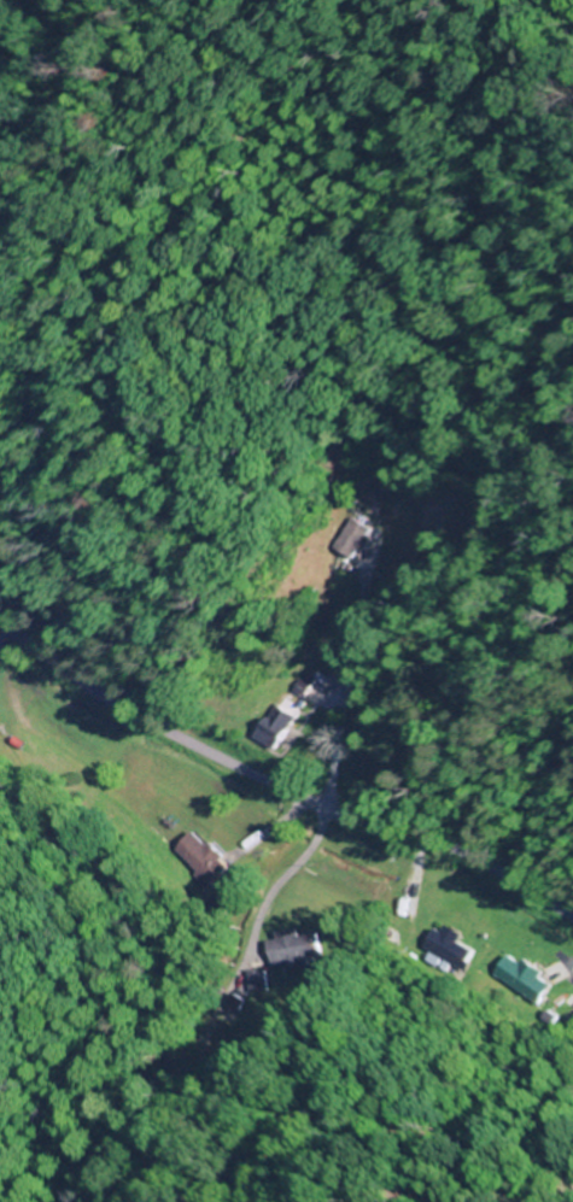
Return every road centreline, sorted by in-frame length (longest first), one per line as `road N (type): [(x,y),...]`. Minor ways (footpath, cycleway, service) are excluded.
road 1 (residential): [(572,926),(470,864),(340,823),(138,726),(0,634)]

